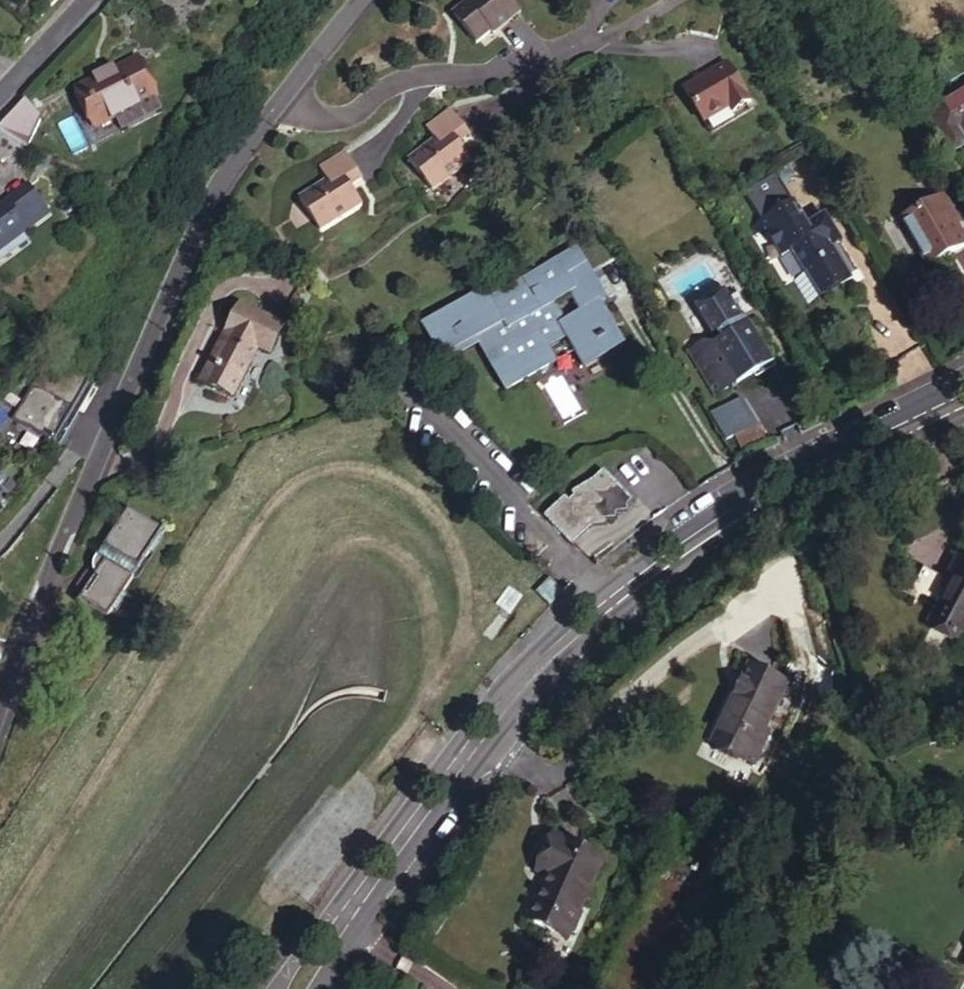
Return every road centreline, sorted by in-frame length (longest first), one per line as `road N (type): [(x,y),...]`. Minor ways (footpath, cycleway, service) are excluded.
road 1 (tertiary): [(963,400),(722,523),(579,625),(505,694),(362,894)]
road 2 (residential): [(0,707),(39,590),(163,310),(254,133),(291,89)]
road 3 (residential): [(291,89),(307,107),(351,113),(417,73),(490,73),(663,42)]
road 4 (residential): [(86,0),(0,96)]
road 5 (tertiary): [(362,894),(308,941),(276,988)]

